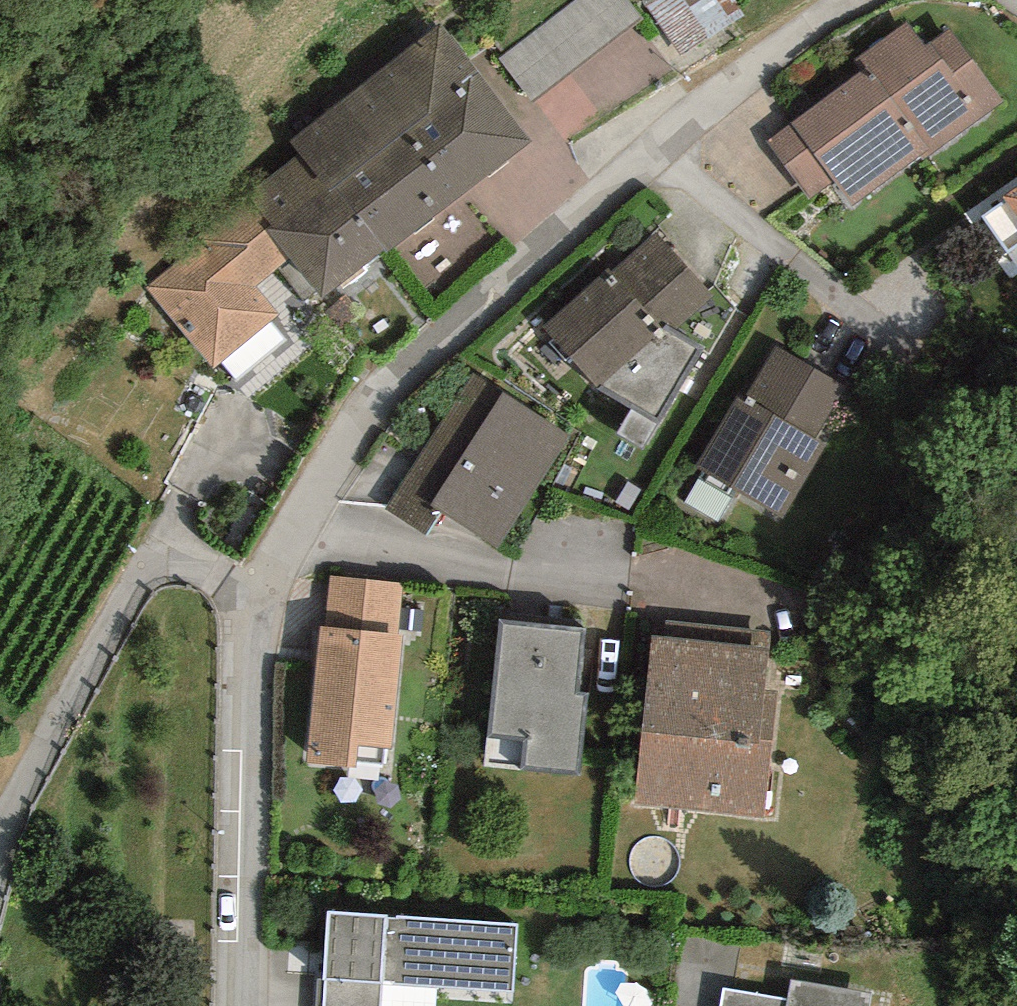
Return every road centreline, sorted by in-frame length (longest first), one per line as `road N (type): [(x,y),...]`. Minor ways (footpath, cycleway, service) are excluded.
road 1 (residential): [(0,822),(144,575),(230,571),(261,595)]
road 2 (residential): [(248,1005),(261,595)]

